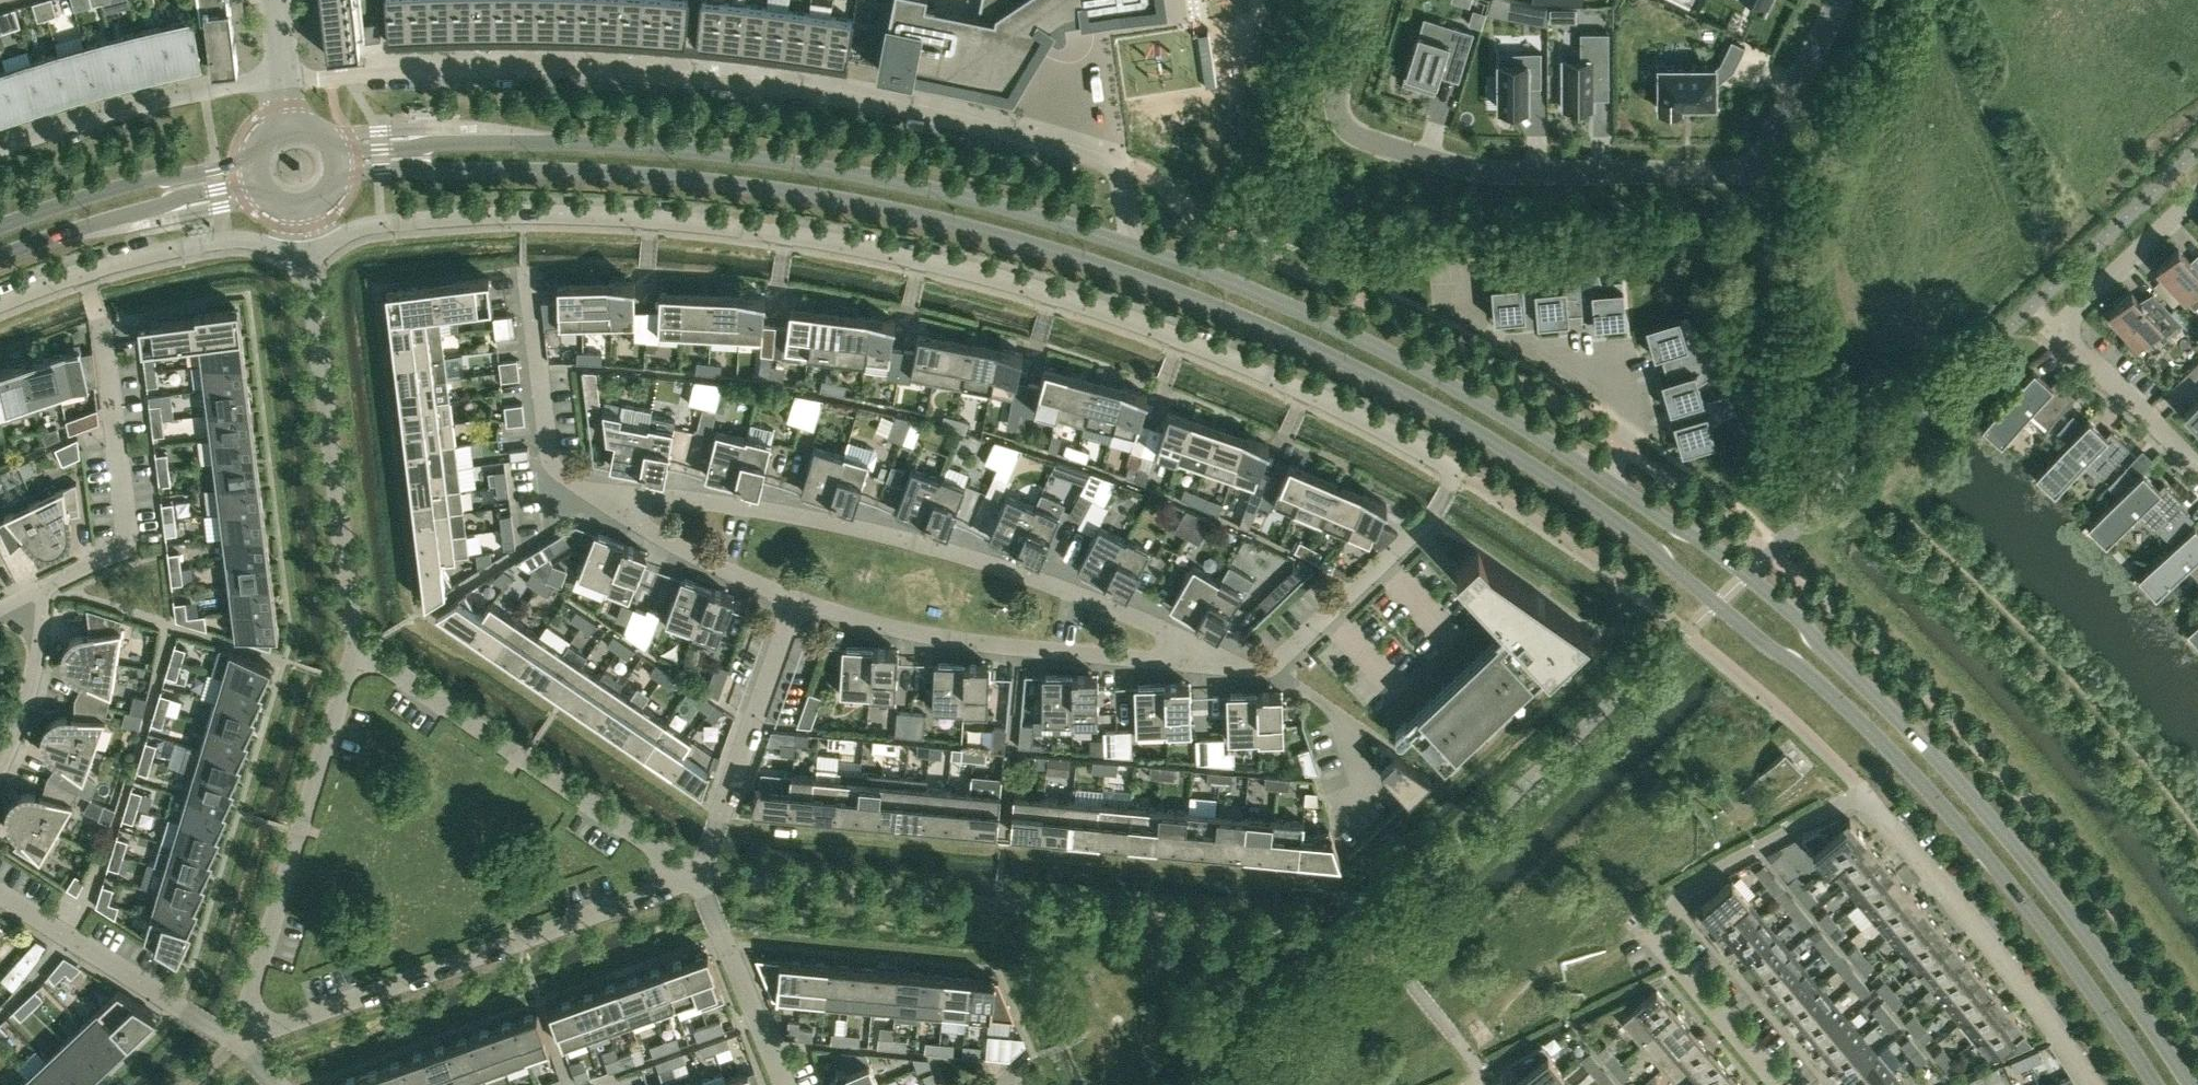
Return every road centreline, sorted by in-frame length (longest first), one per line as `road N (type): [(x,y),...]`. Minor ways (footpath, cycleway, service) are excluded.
road 1 (tertiary): [(340,179),(557,170),(716,182),(870,206),(1131,275),(1356,368),(1576,494),(1802,667),(2003,877),(2156,1084)]
road 2 (residential): [(306,249),(370,224),(524,215),(701,224),(878,250),(1064,297),(1175,336),(1337,406),(1451,468),(1455,477),(1435,511),(1273,666)]
road 3 (tertiary): [(2190,1084),(2008,839),(1800,619),(1747,575),(1427,372),(1271,299),(1132,246)]
road 4 (residential): [(1132,246),(1115,165),(856,101),(692,78),(555,70),(286,79)]
road 5 (tertiary): [(1132,246),(939,190),(772,159),(545,141),(338,150)]
road 6 (residential): [(1203,666),(1165,632),(868,533),(659,495),(604,502)]
road 7 (residential): [(1760,164),(1739,172),(1471,170),(1361,139),(1334,103),(1363,0)]
road 8 (residential): [(236,1042),(698,879)]
road 9 (residential): [(1777,1084),(1658,939),(1667,913),(1695,883),(1864,794)]
road 10 (residential): [(698,879),(356,650)]
road 11 (residential): [(236,1042),(356,650)]
road 12 (residential): [(1203,666),(961,640),(802,601)]
road 13 (residential): [(356,650),(306,249)]
road 14 (residential): [(2197,461),(2063,329),(2197,200)]
road 15 (residential): [(2096,1084),(1864,794)]
road 16 (residential): [(43,589),(117,555),(128,535),(101,323)]
road 17 (residential): [(698,879),(802,601)]
road 18 (residential): [(286,79),(163,98),(0,147)]
road 19 (residential): [(236,1042),(0,895)]
road 20 (residential): [(604,502),(549,459),(523,263)]
road 21 (tertiary): [(0,257),(254,182)]
road 22 (tertiary): [(252,156),(0,226)]
road 23 (residential): [(87,271),(216,239),(306,249)]
road 24 (residential): [(784,1084),(698,879)]
road 25 (residential): [(802,601),(730,575),(604,502)]
road 26 (residential): [(0,765),(18,735),(38,662),(43,589)]
road 27 (residential): [(1760,164),(1841,0)]
road 28 (residential): [(1273,666),(1345,715),(1366,803)]

